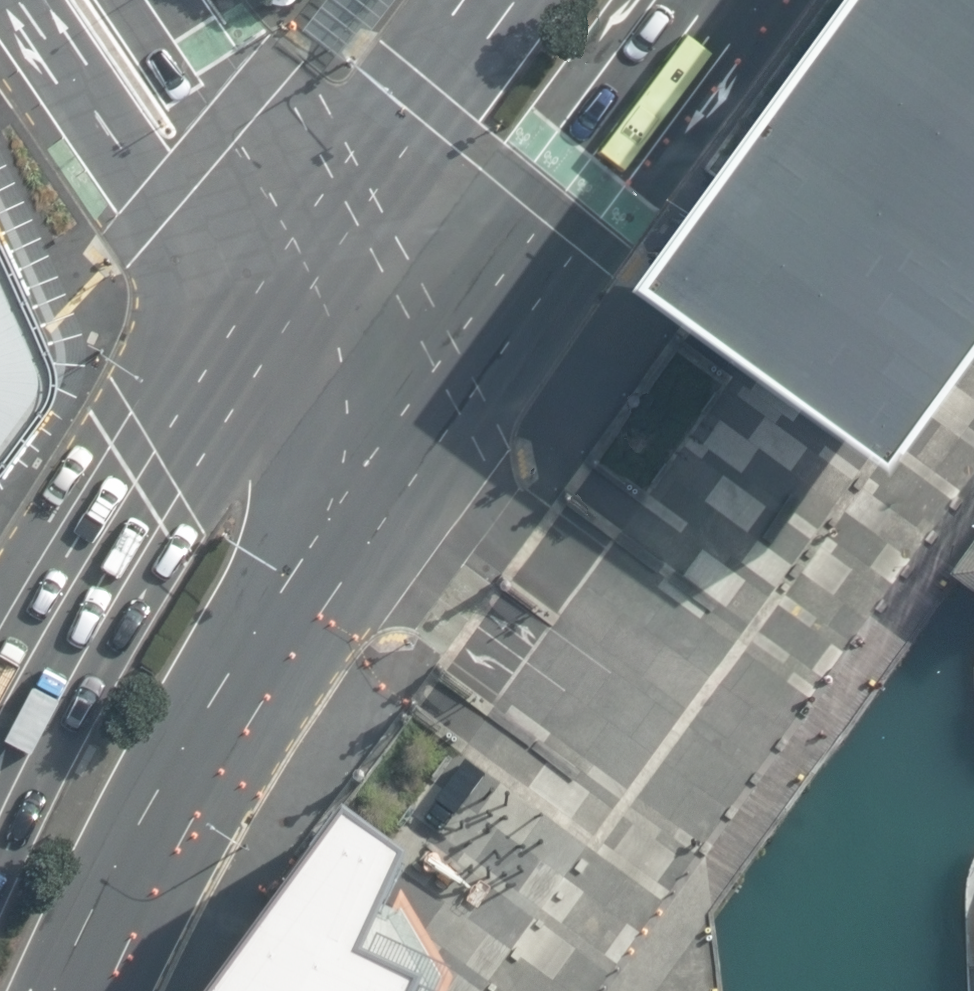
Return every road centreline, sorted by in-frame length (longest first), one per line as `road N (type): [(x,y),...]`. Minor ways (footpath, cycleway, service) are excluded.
road 1 (primary): [(377,453),(256,634),(67,990)]
road 2 (primary): [(701,0),(377,453)]
road 3 (primary): [(0,701),(155,450),(277,294)]
road 4 (residential): [(973,394),(718,749)]
road 5 (primary): [(277,294),(493,0)]
road 6 (secondary): [(90,0),(277,294)]
road 7 (residential): [(718,749),(542,990)]
road 8 (residential): [(718,749),(551,628)]
road 9 (secondary): [(277,294),(377,453)]

